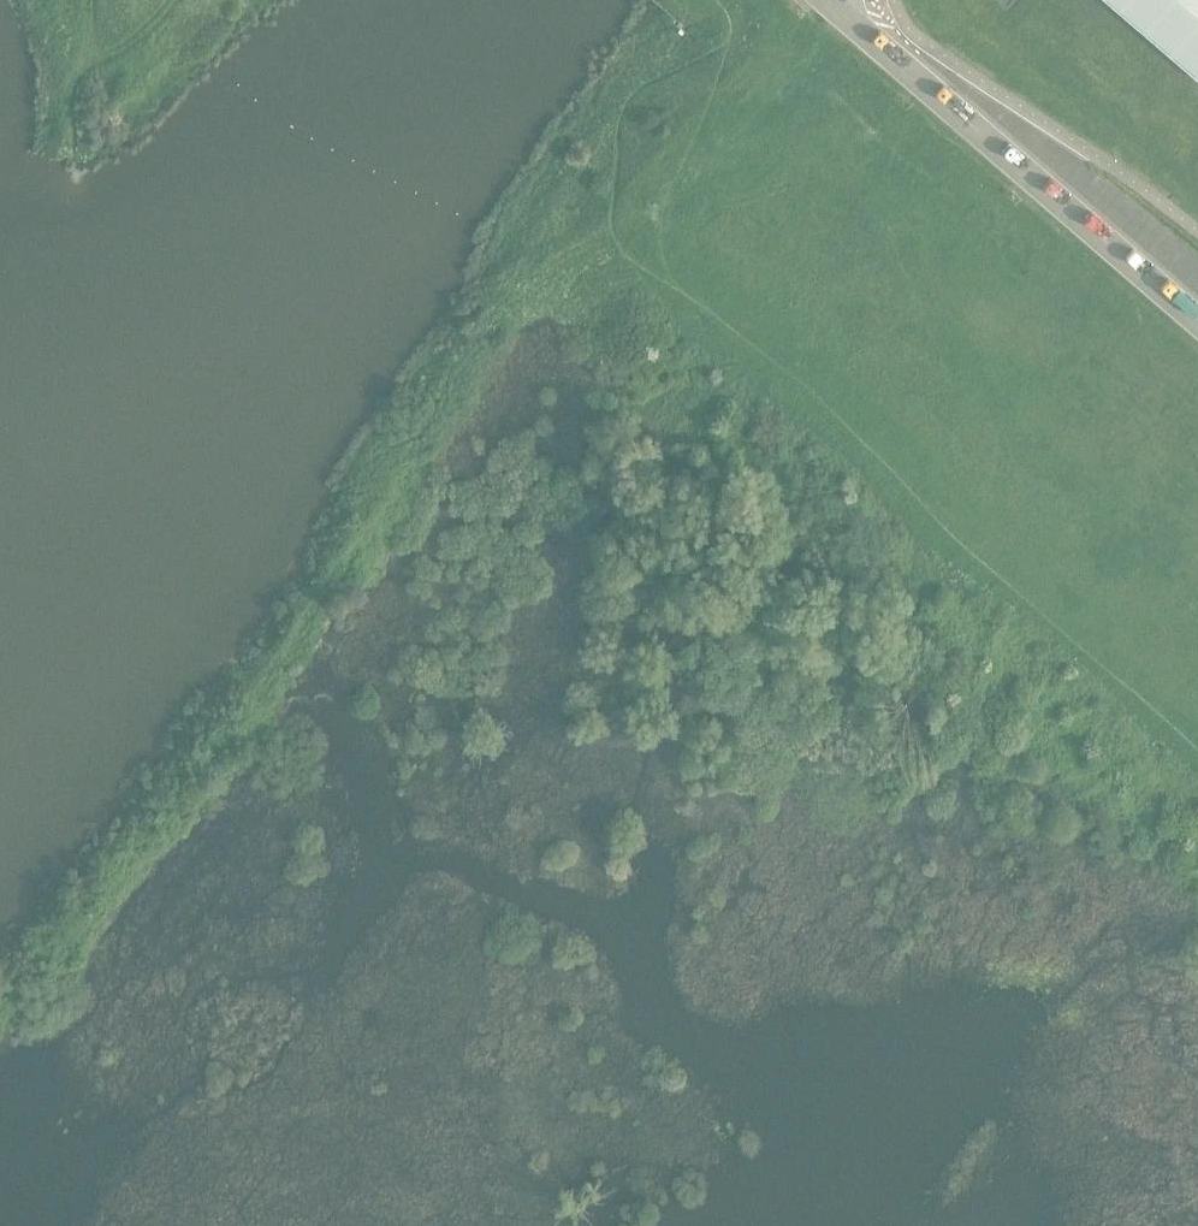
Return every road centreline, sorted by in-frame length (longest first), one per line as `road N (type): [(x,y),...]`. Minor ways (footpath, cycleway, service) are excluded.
road 1 (tertiary): [(1197,322),(826,0)]

